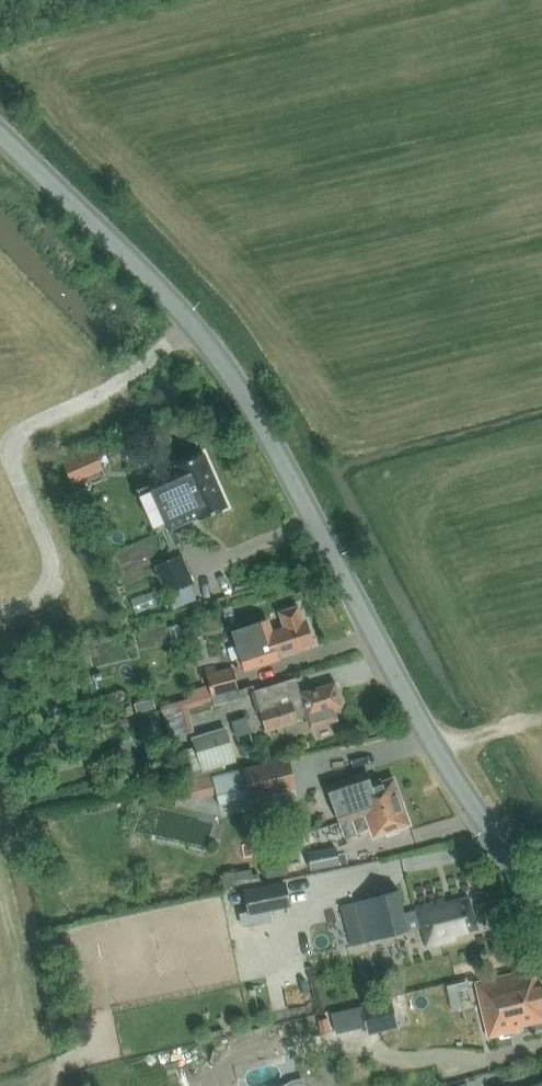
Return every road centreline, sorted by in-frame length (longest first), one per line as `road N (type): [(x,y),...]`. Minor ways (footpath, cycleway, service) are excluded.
road 1 (tertiary): [(541,906),(513,873),(295,480),(150,271),(0,130)]

